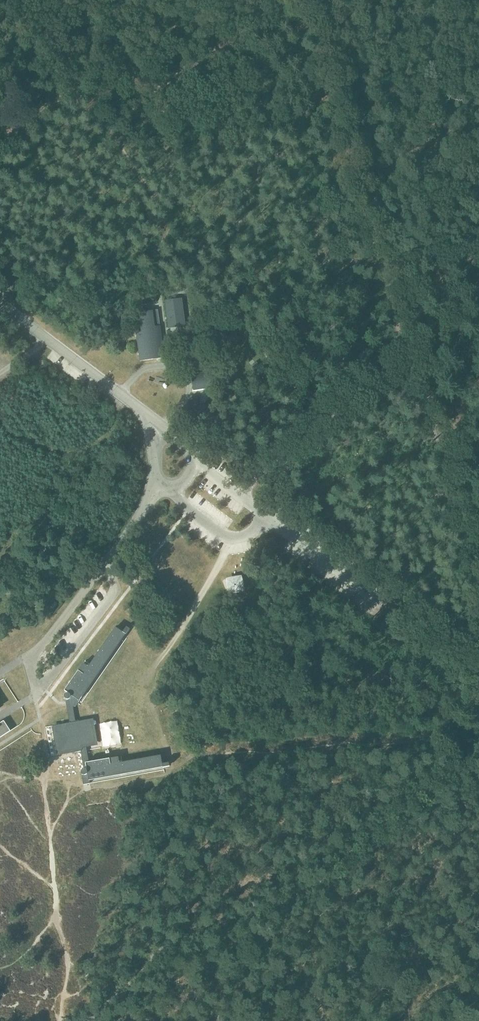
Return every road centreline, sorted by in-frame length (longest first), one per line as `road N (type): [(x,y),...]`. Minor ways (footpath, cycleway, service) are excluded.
road 1 (track): [(478,575),(301,0)]
road 2 (unclassified): [(161,427),(0,304)]
road 3 (track): [(172,650),(232,540)]

